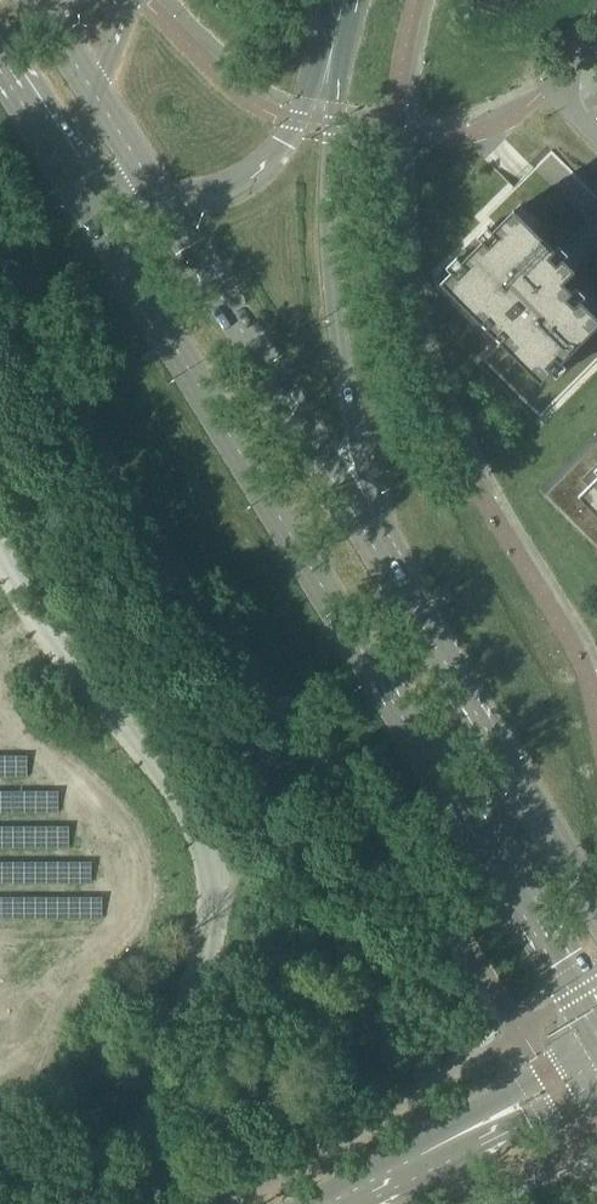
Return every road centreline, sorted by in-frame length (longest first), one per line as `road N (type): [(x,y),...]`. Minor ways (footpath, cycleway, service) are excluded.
road 1 (primary): [(67,161),(235,451),(596,1026)]
road 2 (tertiary): [(394,590),(337,345),(329,58)]
road 3 (primary): [(394,590),(160,202)]
road 4 (primary): [(596,905),(394,590)]
road 5 (tertiary): [(336,1203),(596,1060)]
road 6 (tertiary): [(160,202),(201,196),(257,171),(329,58)]
road 7 (primary): [(0,55),(67,161)]

